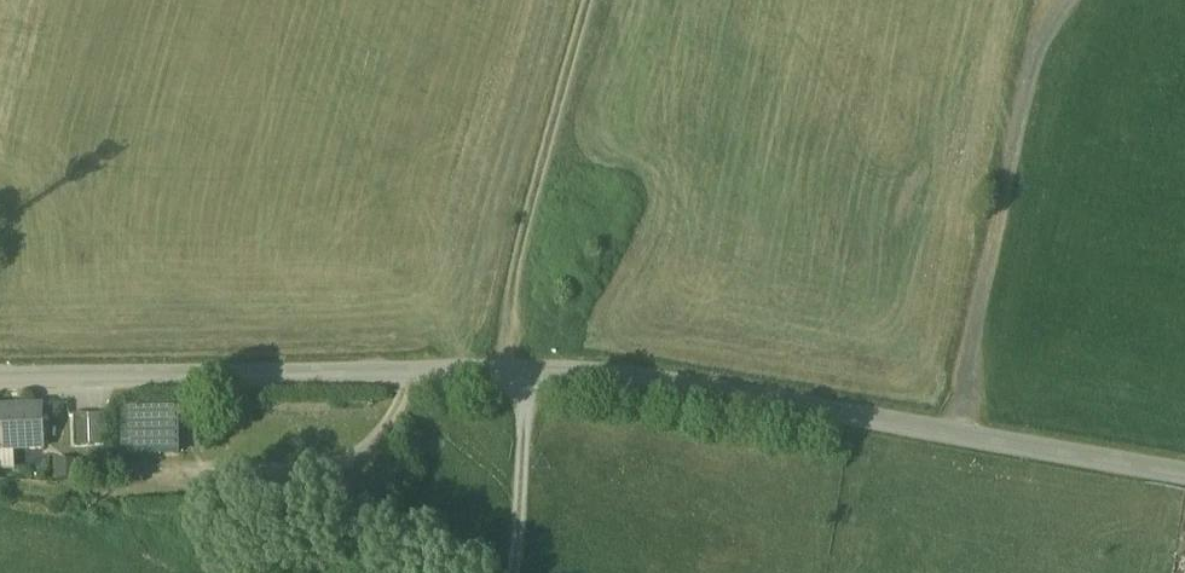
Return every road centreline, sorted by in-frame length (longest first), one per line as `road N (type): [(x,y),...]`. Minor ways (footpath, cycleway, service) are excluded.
road 1 (unclassified): [(1184,473),(620,379),(0,379)]
road 2 (track): [(962,434),(1034,55),(1071,0)]
road 3 (track): [(504,572),(510,542),(503,509),(422,377)]

